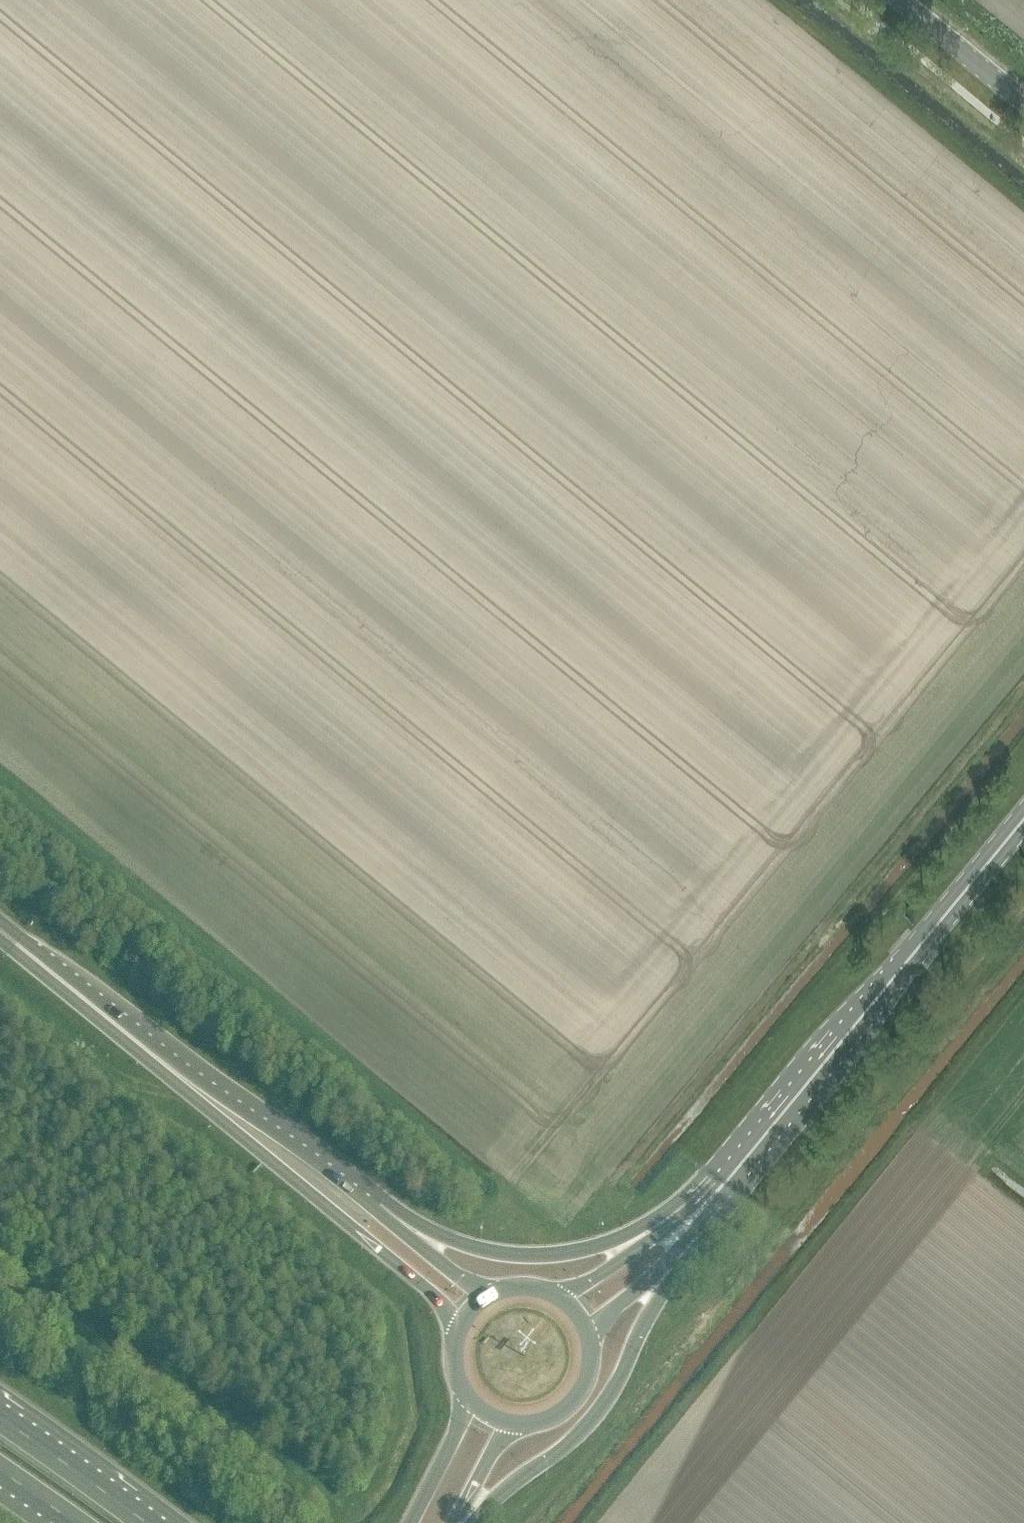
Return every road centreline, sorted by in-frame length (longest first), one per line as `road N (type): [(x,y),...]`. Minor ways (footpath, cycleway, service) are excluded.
road 1 (trunk): [(371,1224),(0,934)]
road 2 (primary): [(1023,820),(749,1156)]
road 3 (primary): [(472,1522),(606,1406),(639,1334),(728,1194)]
road 4 (trunk): [(715,1184),(614,1243),(562,1257),(493,1254),(371,1224)]
road 5 (primary): [(589,1343),(728,1194)]
road 6 (primary): [(715,1184),(675,1225),(560,1301)]
road 7 (trunk): [(147,1522),(0,1418)]
road 8 (tertiary): [(1023,103),(899,0)]
road 9 (primary): [(464,1394),(457,1428),(409,1522)]
road 10 (trunk): [(470,1313),(371,1224)]
road 11 (primary): [(517,1426),(554,1418),(576,1400),(587,1377),(589,1343)]

